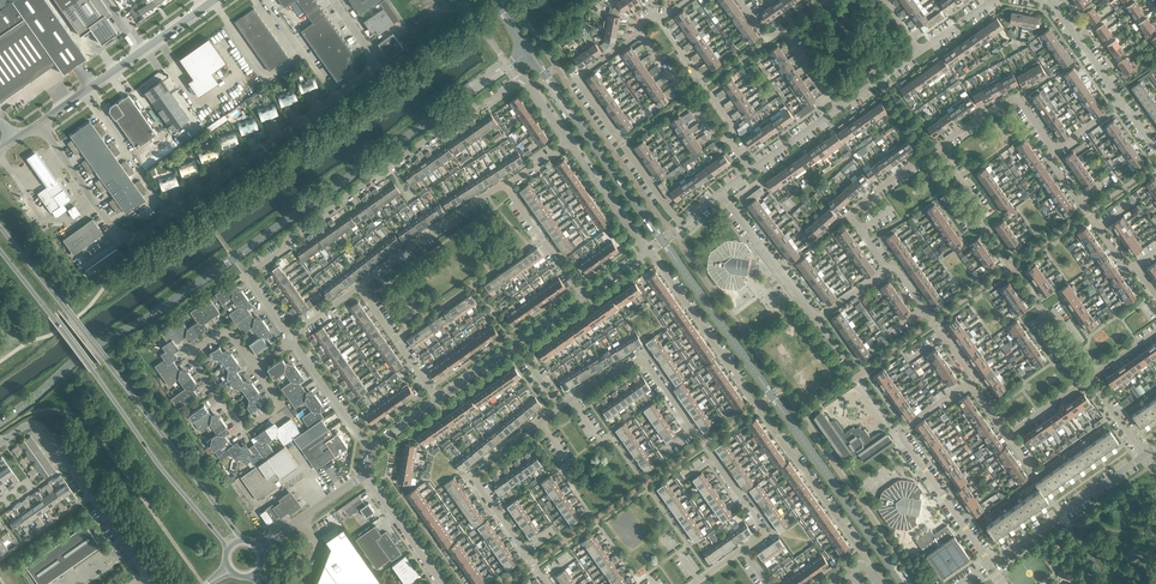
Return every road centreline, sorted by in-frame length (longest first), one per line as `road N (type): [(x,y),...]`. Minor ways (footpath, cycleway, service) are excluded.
road 1 (residential): [(291,338),(247,274),(291,235),(518,80)]
road 2 (secondary): [(243,542),(0,228)]
road 3 (secondary): [(0,252),(229,550)]
road 4 (residential): [(743,551),(767,534),(643,356),(570,398)]
road 5 (residential): [(683,226),(577,79),(642,34)]
road 6 (residential): [(887,269),(817,318),(722,193)]
road 7 (residential): [(992,564),(902,431),(969,384)]
road 8 (residential): [(255,365),(228,330),(190,355),(243,432),(281,405)]
road 9 (residential): [(547,583),(475,478),(541,422)]
road 10 (unclassified): [(171,215),(336,98)]
road 11 (unclassified): [(39,125),(123,237),(171,215)]
road 12 (residential): [(992,564),(1145,456)]
road 13 (residential): [(921,156),(968,220),(979,220),(983,209),(938,145)]
road 14 (residential): [(542,237),(396,339)]
road 15 (residential): [(359,286),(506,186)]
road 16 (residential): [(1099,374),(1052,310),(1045,314),(1038,320),(1084,384)]
road 17 (unclassified): [(84,92),(215,0)]
road 18 (residential): [(938,145),(1018,97),(1056,150)]
road 19 (residential): [(969,384),(1008,437),(1084,384)]
road 20 (residential): [(739,379),(647,251)]
road 21 (residential): [(921,156),(851,214),(887,269)]
road 22 (residential): [(862,565),(779,437)]
road 23 (unclassified): [(84,92),(171,215)]
road 24 (residential): [(1134,266),(1052,161),(1056,150)]
road 25 (residential): [(887,269),(945,335),(970,370),(969,384)]
road 26 (residential): [(642,34),(713,133),(729,137)]
road 27 (residential): [(729,137),(730,121),(662,21)]
road 28 (residential): [(647,251),(567,142)]
road 29 (unclassified): [(442,583),(365,474)]
road 30 (residential): [(368,446),(291,338)]
road 31 (residential): [(1052,0),(1125,103)]
road 32 (unclassified): [(336,98),(366,75),(371,57),(334,0)]
road 33 (unclassified): [(336,98),(267,0)]

